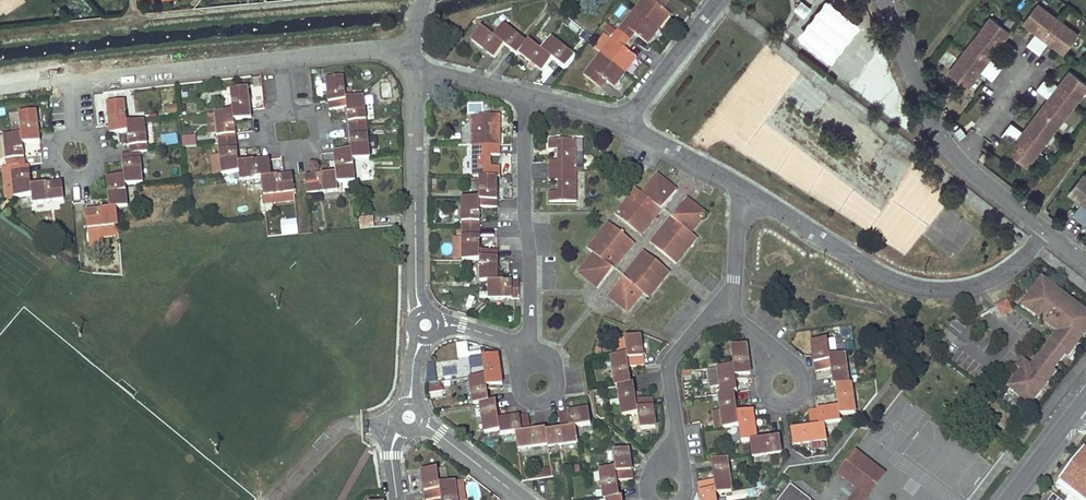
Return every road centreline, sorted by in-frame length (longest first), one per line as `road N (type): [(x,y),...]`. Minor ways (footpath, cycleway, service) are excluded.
road 1 (residential): [(1043,230),(1008,267),(980,281),(915,286),(847,256),(624,122)]
road 2 (residential): [(409,50),(69,82),(74,134)]
road 3 (residential): [(414,69),(410,409)]
road 4 (residential): [(884,0),(938,136),(1043,230)]
road 5 (residential): [(624,122),(414,69)]
road 6 (residential): [(718,0),(624,122)]
road 7 (residential): [(410,409),(524,499)]

